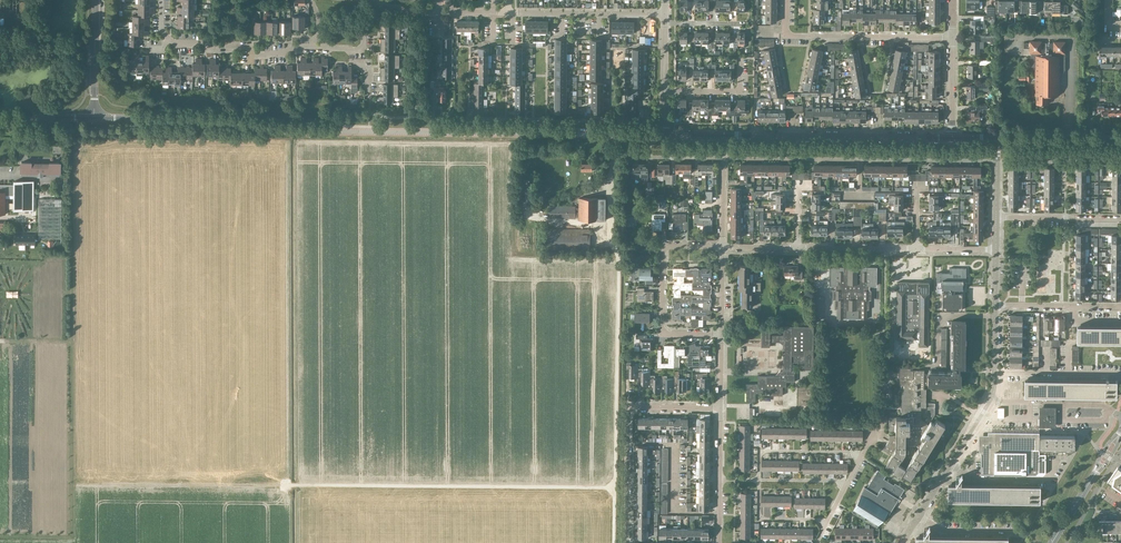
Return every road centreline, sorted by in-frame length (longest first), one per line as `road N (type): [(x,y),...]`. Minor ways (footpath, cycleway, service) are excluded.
road 1 (tertiary): [(664,135),(295,131),(222,119),(94,118)]
road 2 (tertiary): [(952,138),(723,135)]
road 3 (residential): [(626,542),(627,407),(720,408)]
road 4 (residential): [(721,334),(661,334),(661,323),(662,246),(722,247)]
road 5 (residential): [(952,37),(785,36),(786,0)]
road 6 (residential): [(665,14),(508,12)]
road 7 (residential): [(759,480),(759,451),(861,457)]
road 8 (residential): [(1120,219),(996,217)]
road 9 (tertiary): [(1120,140),(997,138)]

